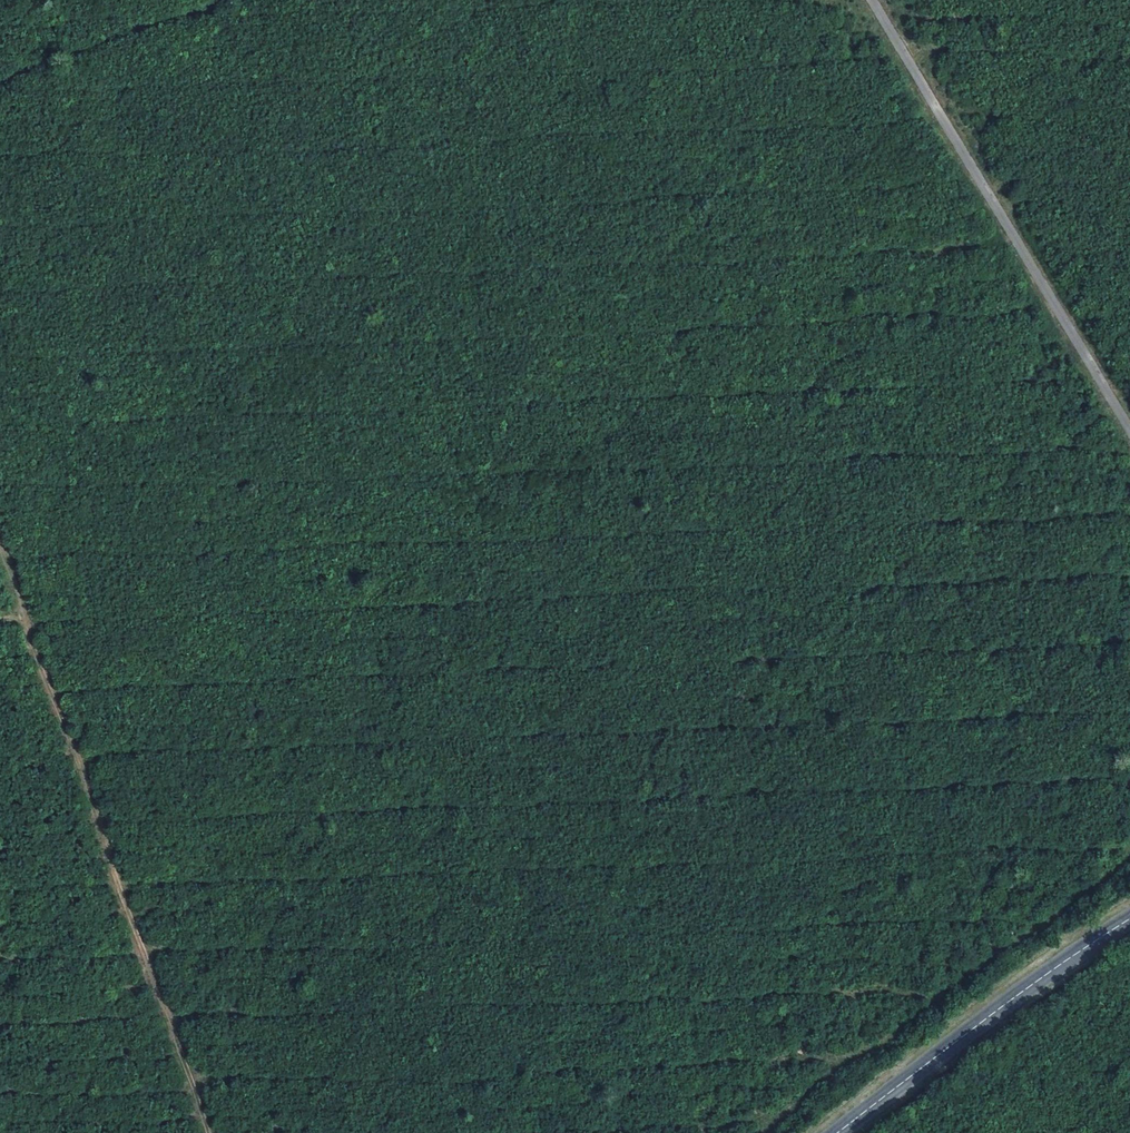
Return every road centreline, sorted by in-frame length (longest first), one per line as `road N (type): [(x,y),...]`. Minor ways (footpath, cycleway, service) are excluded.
road 1 (unclassified): [(872,0),(1129,431)]
road 2 (secondary): [(837,1132),(1129,917)]

